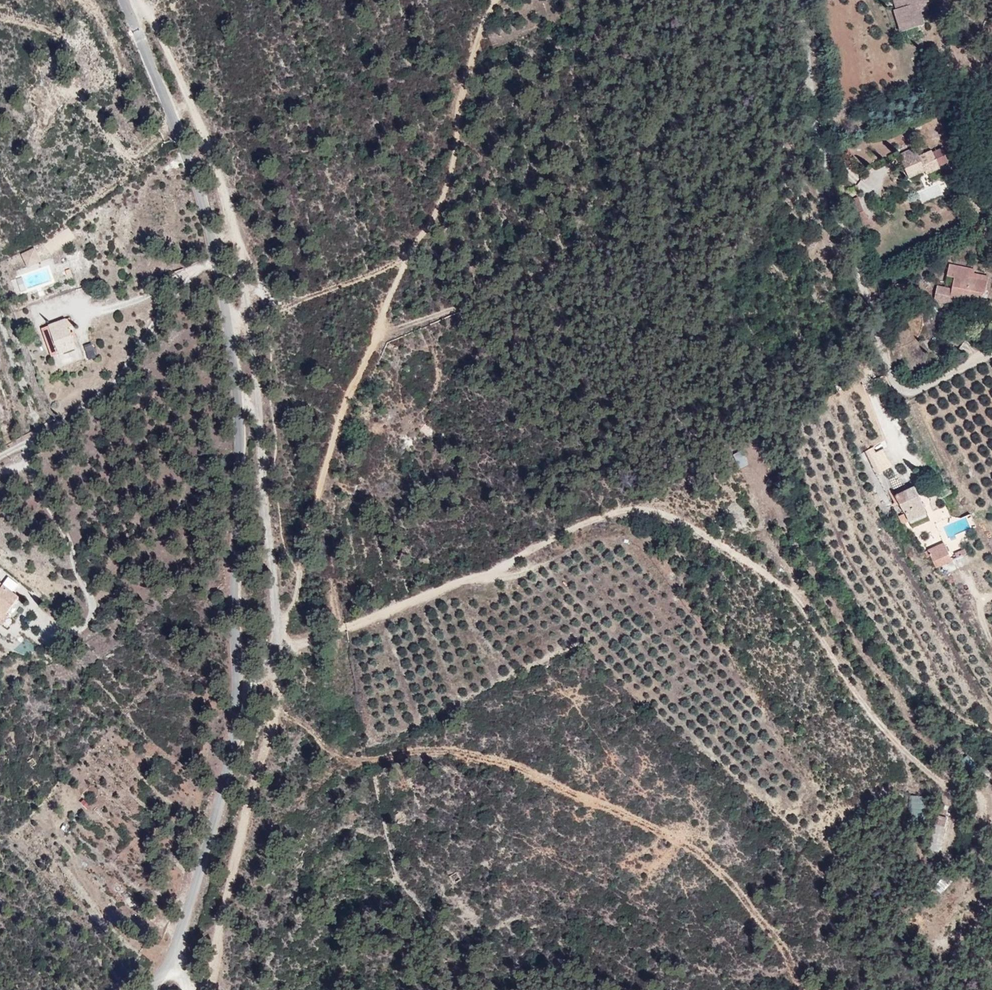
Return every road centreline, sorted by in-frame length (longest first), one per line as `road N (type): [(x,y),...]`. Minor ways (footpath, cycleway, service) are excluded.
road 1 (track): [(211,989),(290,705),(281,651),(263,280),(212,139),(148,0)]
road 2 (unclassified): [(123,0),(202,200),(239,430),(236,731),(174,954)]
road 3 (track): [(281,651),(632,501),(691,514),(762,554),(828,612),(906,719),(934,744)]
road 4 (track): [(282,618),(373,342),(454,167),(466,77),(498,0)]
road 5 (unclassified): [(793,0),(807,26),(812,126),(826,196),(896,388),(926,387),(991,355)]

